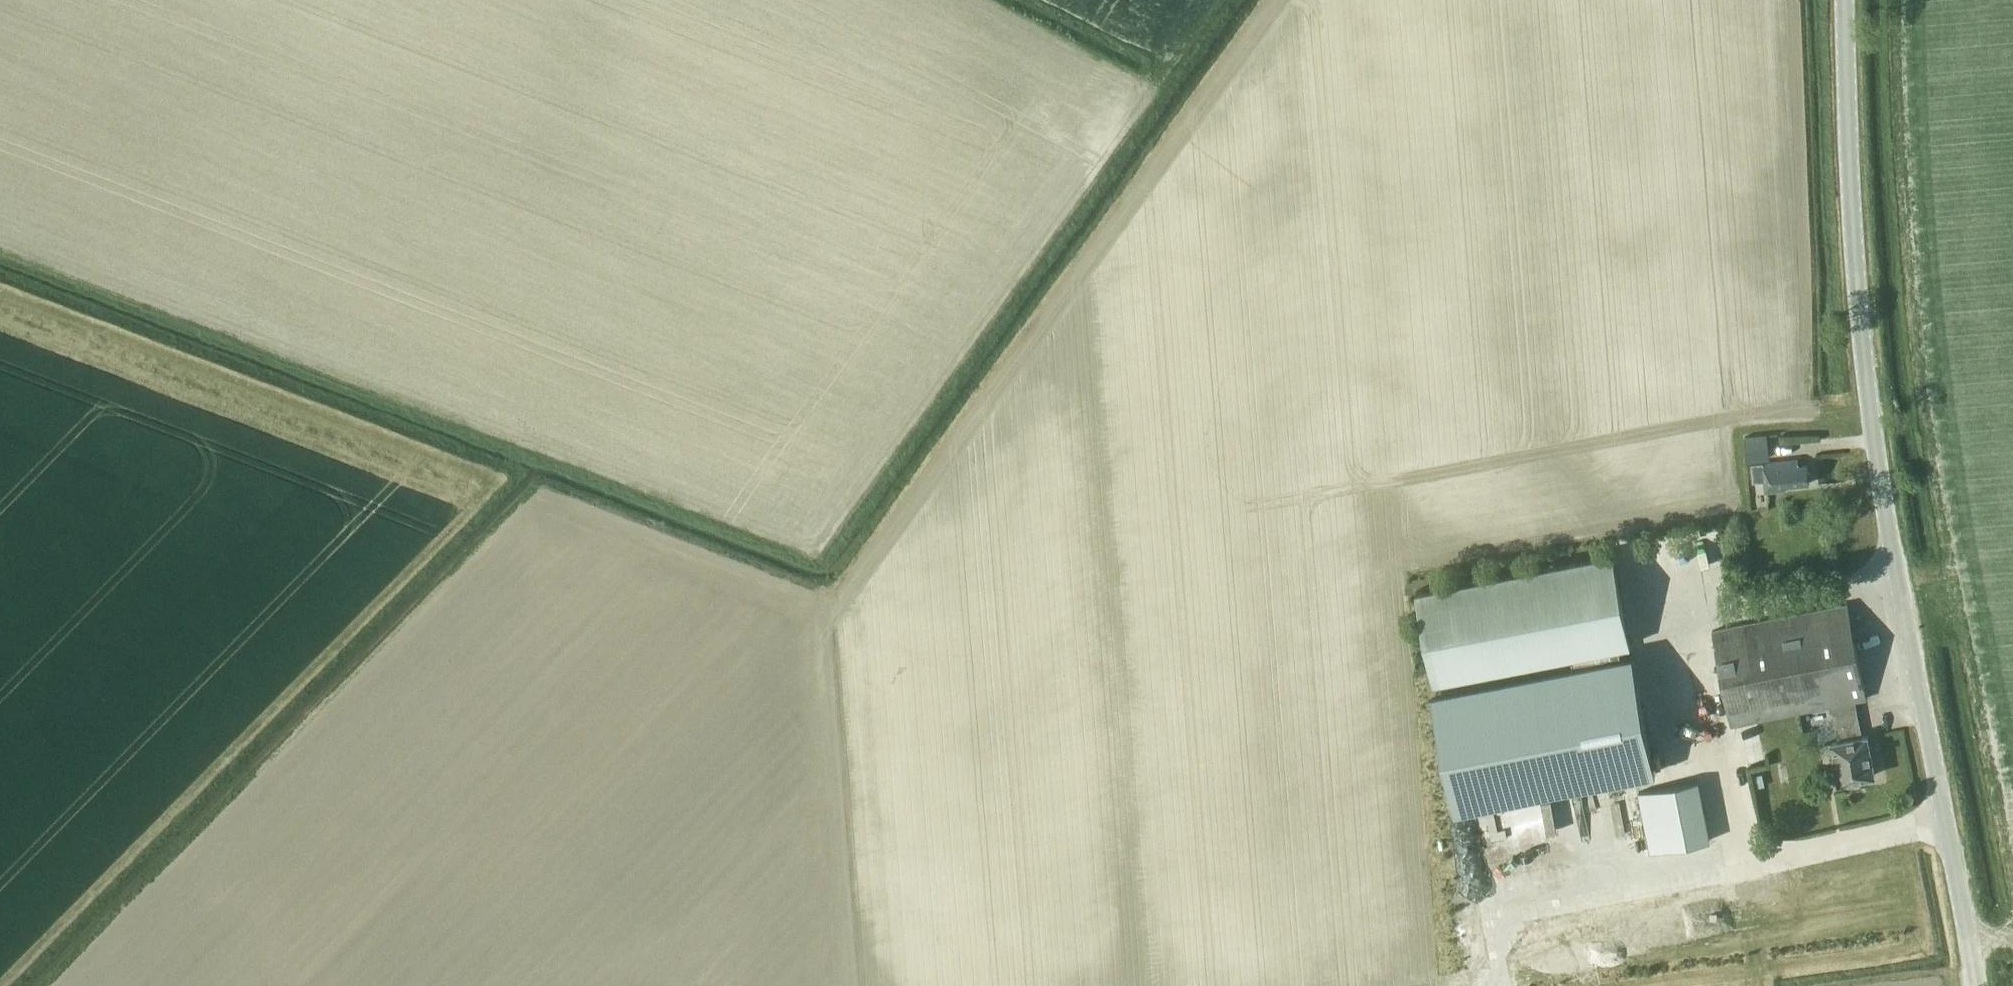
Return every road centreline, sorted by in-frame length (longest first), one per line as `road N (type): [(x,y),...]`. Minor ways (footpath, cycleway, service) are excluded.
road 1 (tertiary): [(1974,985),(1881,479),(1857,257),(1846,0)]

